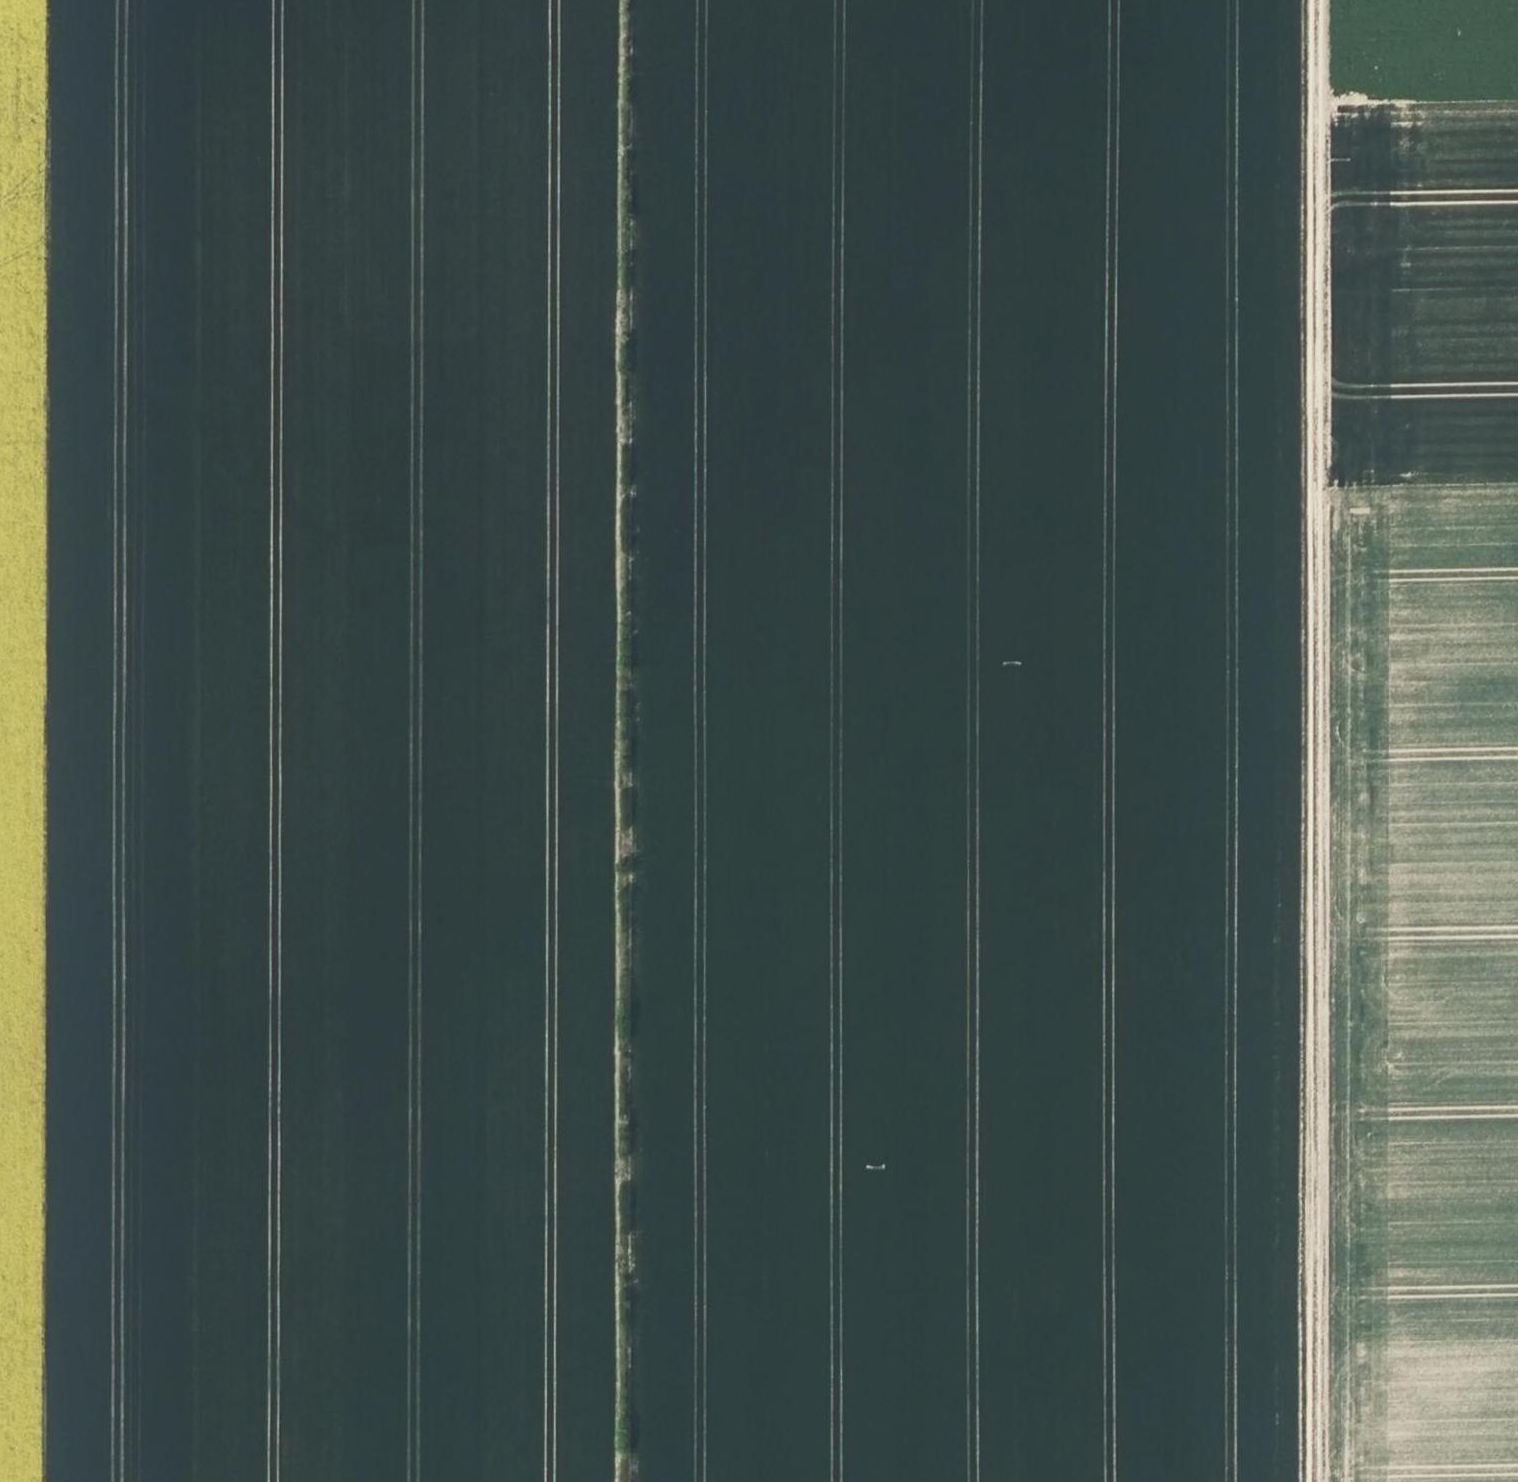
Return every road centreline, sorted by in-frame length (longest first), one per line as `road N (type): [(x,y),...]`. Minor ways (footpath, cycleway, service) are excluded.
road 1 (track): [(1320,0),(1315,1481)]

